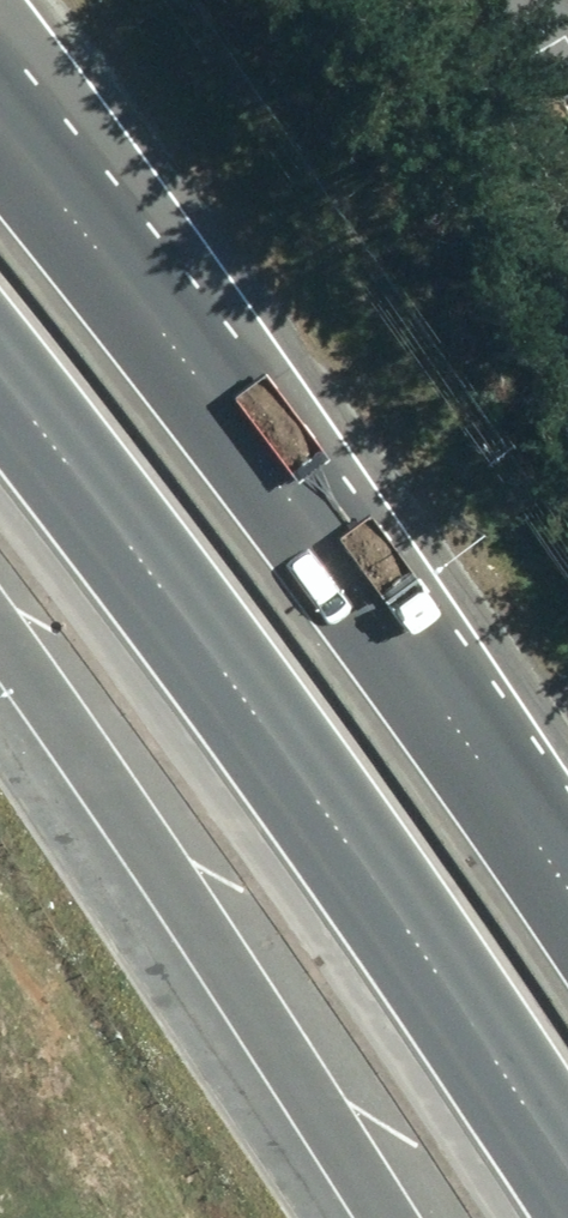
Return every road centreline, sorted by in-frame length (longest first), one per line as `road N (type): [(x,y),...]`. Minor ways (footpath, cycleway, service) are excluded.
road 1 (motorway): [(567,1201),(277,753),(0,393)]
road 2 (motorway): [(6,135),(456,748),(567,919)]
road 3 (motorway): [(361,1217),(0,655)]

